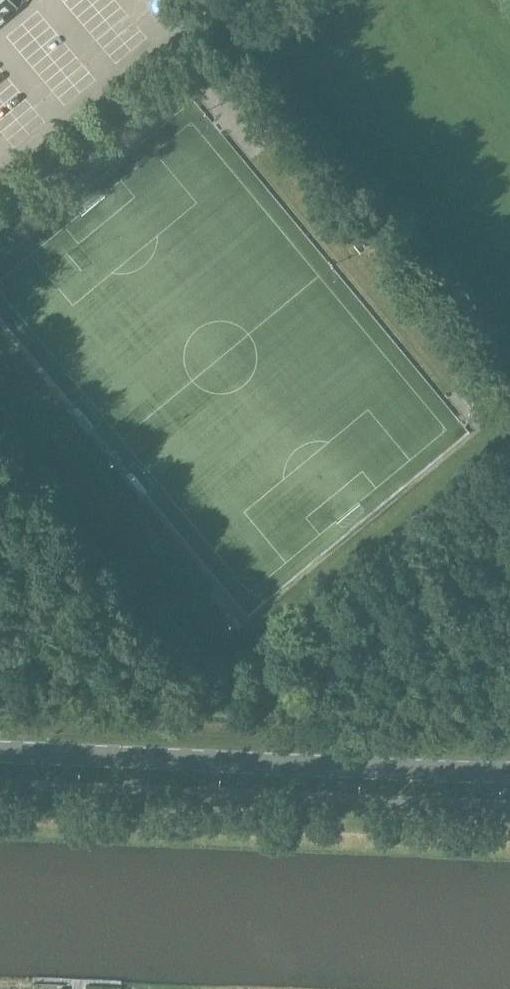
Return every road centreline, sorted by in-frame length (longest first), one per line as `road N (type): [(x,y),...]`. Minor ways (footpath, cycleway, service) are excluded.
road 1 (unclassified): [(0,752),(509,772)]
road 2 (unclassified): [(0,173),(166,40)]

